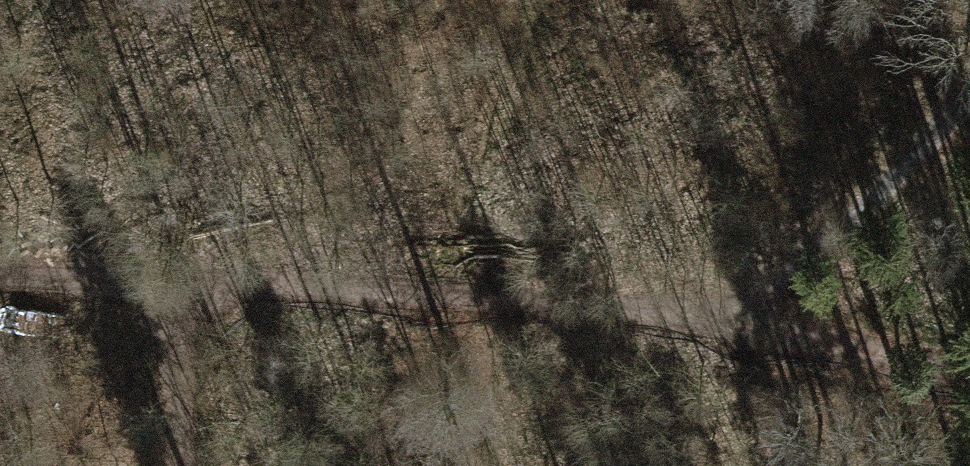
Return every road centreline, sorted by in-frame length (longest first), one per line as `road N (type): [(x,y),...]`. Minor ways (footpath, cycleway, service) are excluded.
road 1 (track): [(0,281),(177,295),(741,285)]
road 2 (track): [(969,360),(741,285)]
road 3 (track): [(177,295),(181,465)]

